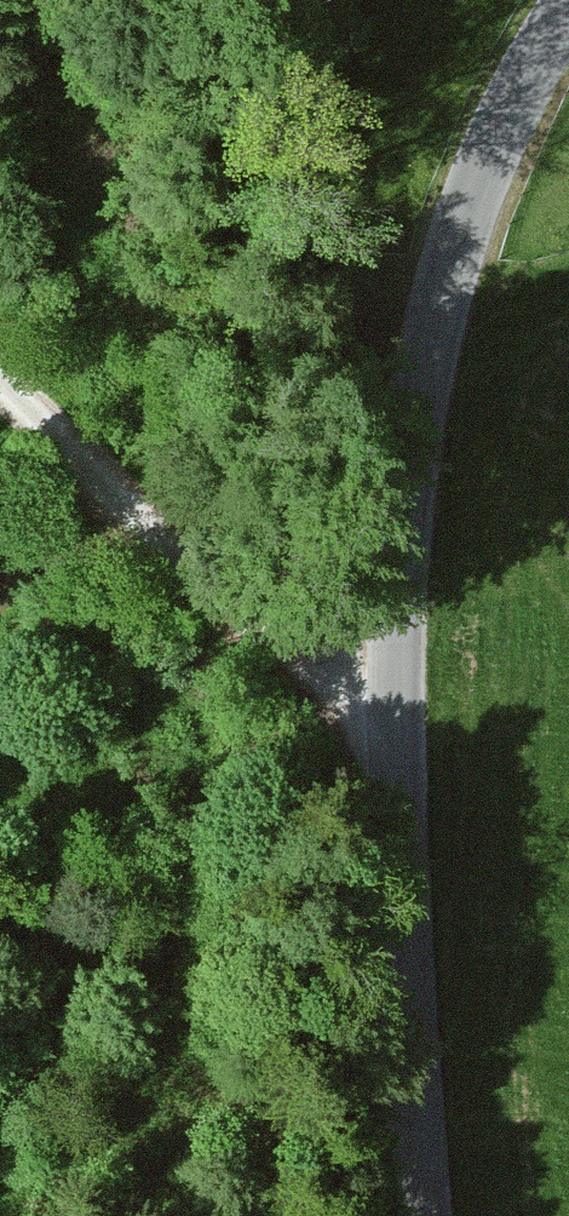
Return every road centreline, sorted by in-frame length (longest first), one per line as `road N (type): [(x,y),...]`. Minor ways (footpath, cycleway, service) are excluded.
road 1 (unclassified): [(428,1215),(398,734),(407,482),(459,241),(514,103),(568,12)]
road 2 (track): [(112,504),(398,734)]
road 3 (track): [(112,504),(0,388)]

